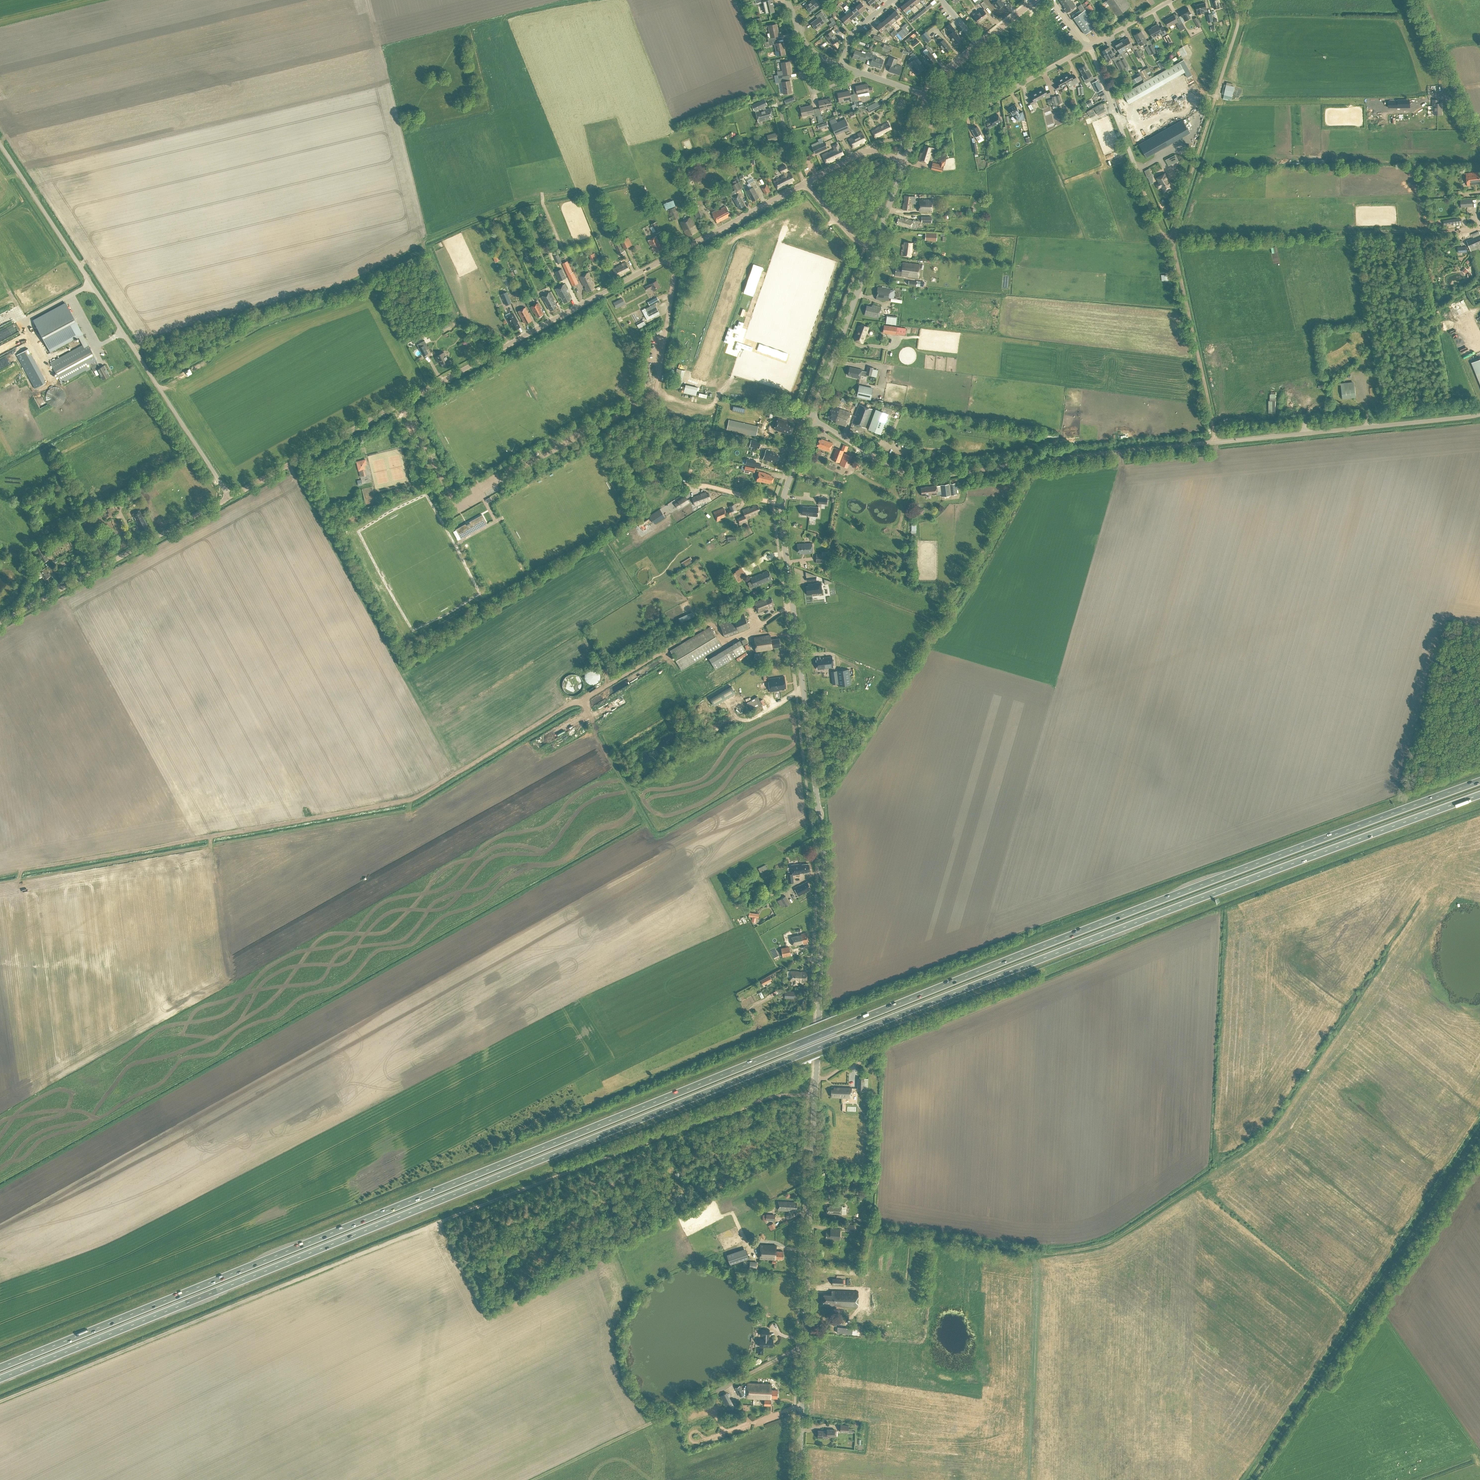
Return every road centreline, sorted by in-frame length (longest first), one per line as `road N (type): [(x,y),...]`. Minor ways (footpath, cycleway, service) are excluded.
road 1 (trunk): [(1479,780),(1034,949),(0,1367)]
road 2 (trunk): [(0,1379),(932,1001),(1479,795)]
road 3 (tertiary): [(799,1479),(825,854),(782,505),(812,418)]
road 4 (track): [(815,1095),(757,1100),(0,1401)]
road 5 (track): [(793,608),(724,641),(710,622),(410,801),(29,866),(19,879),(0,882)]
road 6 (residential): [(401,403),(456,505),(655,391),(673,280),(667,257)]
road 7 (unclassified): [(230,497),(0,144)]
road 8 (unclassified): [(1215,442),(920,477),(812,418)]
road 9 (track): [(1172,235),(1479,228)]
road 10 (track): [(804,1346),(530,1479)]
road 11 (tertiary): [(401,403),(667,257)]
road 12 (unclassified): [(1215,442),(1479,414)]
road 13 (tertiary): [(0,622),(230,497)]
road 14 (track): [(651,396),(646,478),(774,503)]
road 15 (track): [(1215,442),(1172,235)]
road 16 (tertiary): [(230,497),(401,403)]
road 17 (residential): [(1088,47),(943,127),(919,123)]
road 18 (tertiary): [(812,418),(871,256)]
road 19 (tertiary): [(667,257),(804,182)]
road 20 (unclassified): [(1479,142),(1415,0)]
road 21 (residential): [(861,73),(811,91),(792,41),(797,26)]
road 22 (track): [(248,330),(360,282)]

